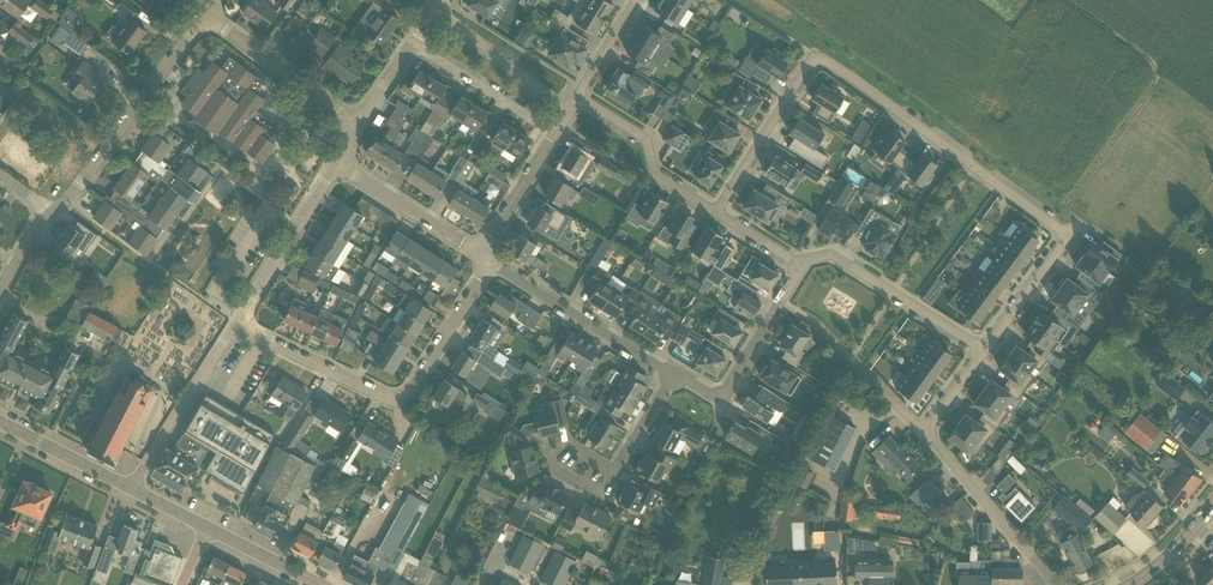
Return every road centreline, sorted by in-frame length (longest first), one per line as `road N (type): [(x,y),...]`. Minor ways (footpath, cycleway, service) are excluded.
road 1 (residential): [(985,351),(1068,234),(826,60),(805,68),(717,214)]
road 2 (residential): [(47,216),(207,14)]
road 3 (residential): [(672,373),(484,257)]
road 4 (residential): [(801,265),(830,255),(985,351)]
road 5 (residential): [(1055,584),(925,433)]
road 6 (residential): [(134,489),(235,324)]
road 7 (residential): [(235,324),(337,163)]
road 8 (residential): [(717,214),(656,175),(647,142),(579,98)]
road 9 (residential): [(357,124),(207,14)]
road 10 (residential): [(403,397),(235,324)]
road 11 (residential): [(484,257),(337,163)]
road 12 (residential): [(557,133),(412,44)]
road 13 (residential): [(570,114),(437,8)]
road 14 (residential): [(403,397),(478,282),(484,257)]
road 15 (residential): [(780,302),(726,388),(706,392),(672,373)]
road 16 (tertiary): [(134,489),(0,421)]
road 17 (residential): [(484,257),(557,133)]
road 18 (tertiary): [(319,584),(207,529)]

